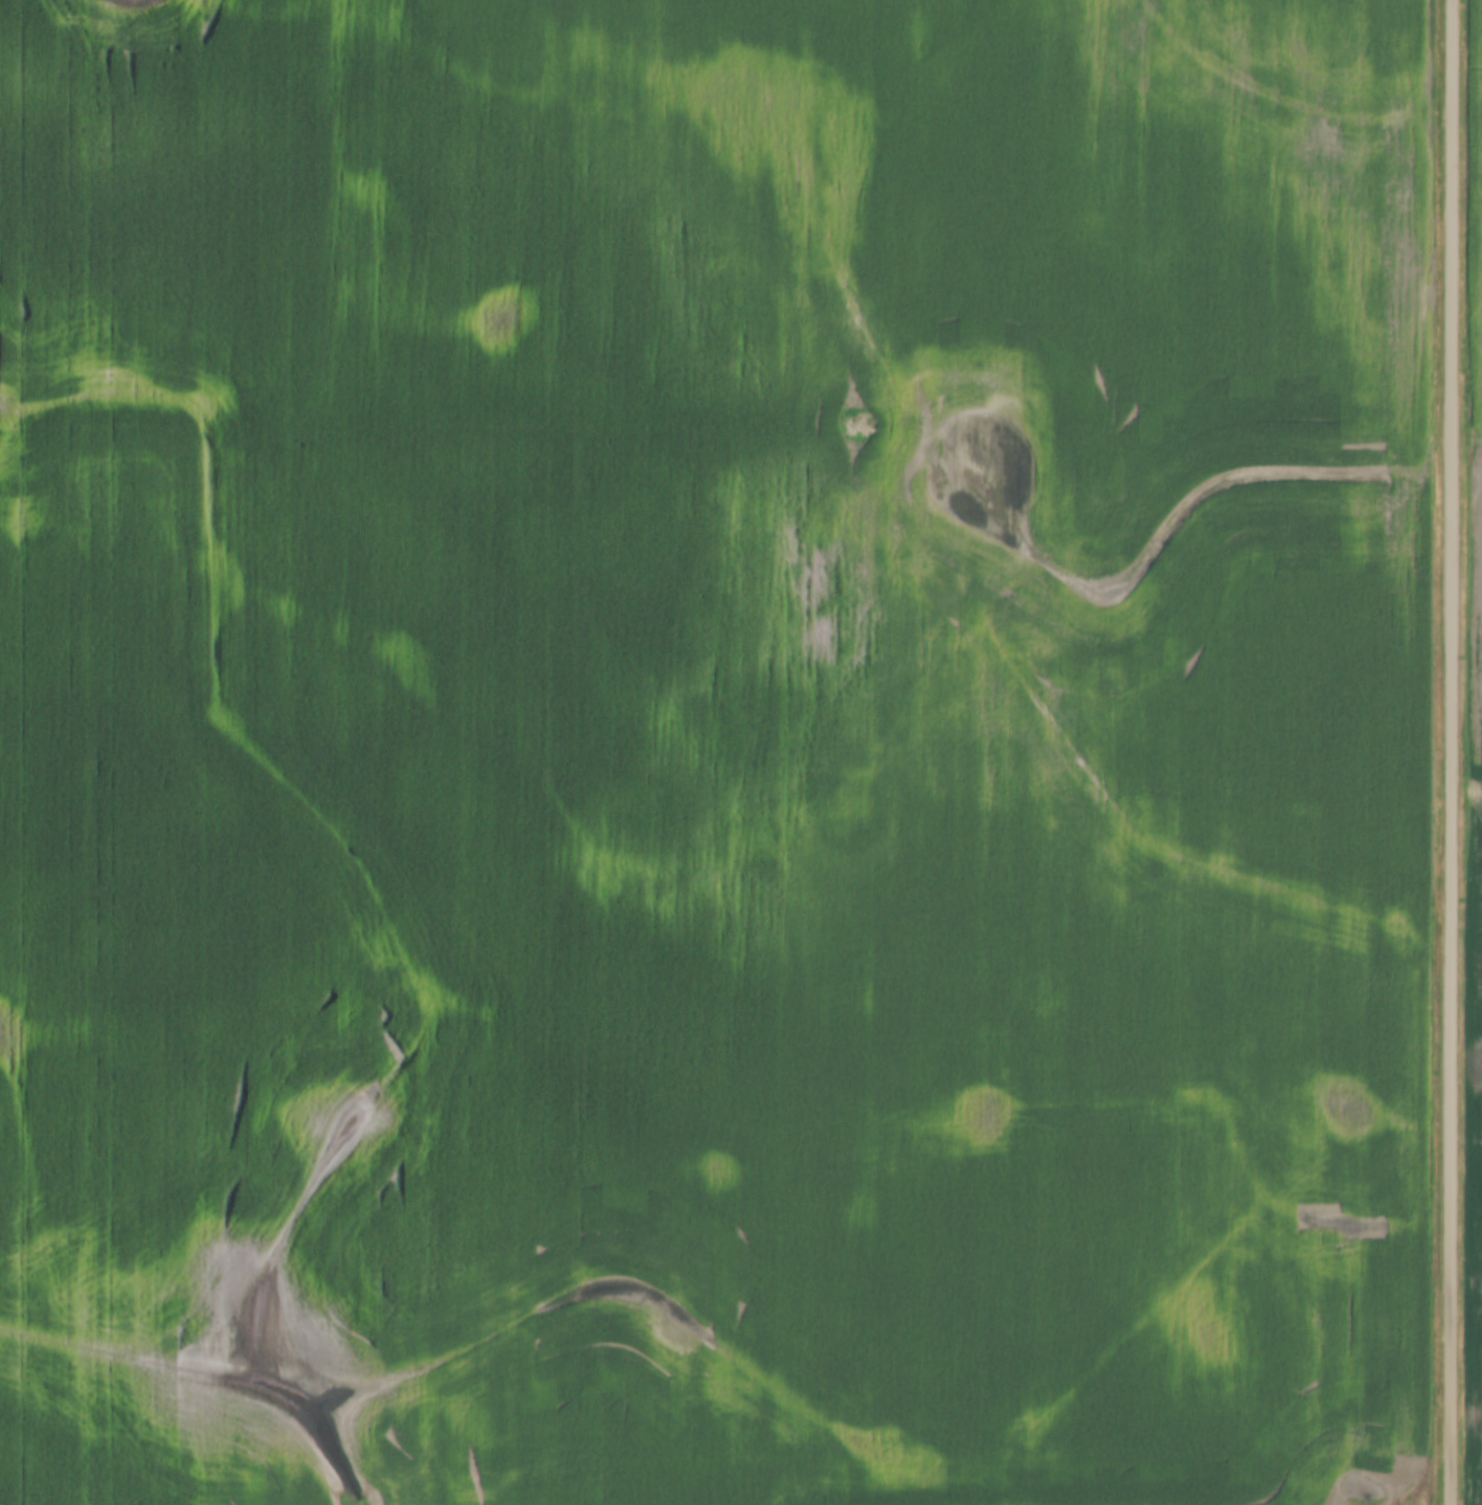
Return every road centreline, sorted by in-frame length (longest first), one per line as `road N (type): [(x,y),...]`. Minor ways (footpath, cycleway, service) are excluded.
road 1 (residential): [(1454,1504),(1453,0)]

